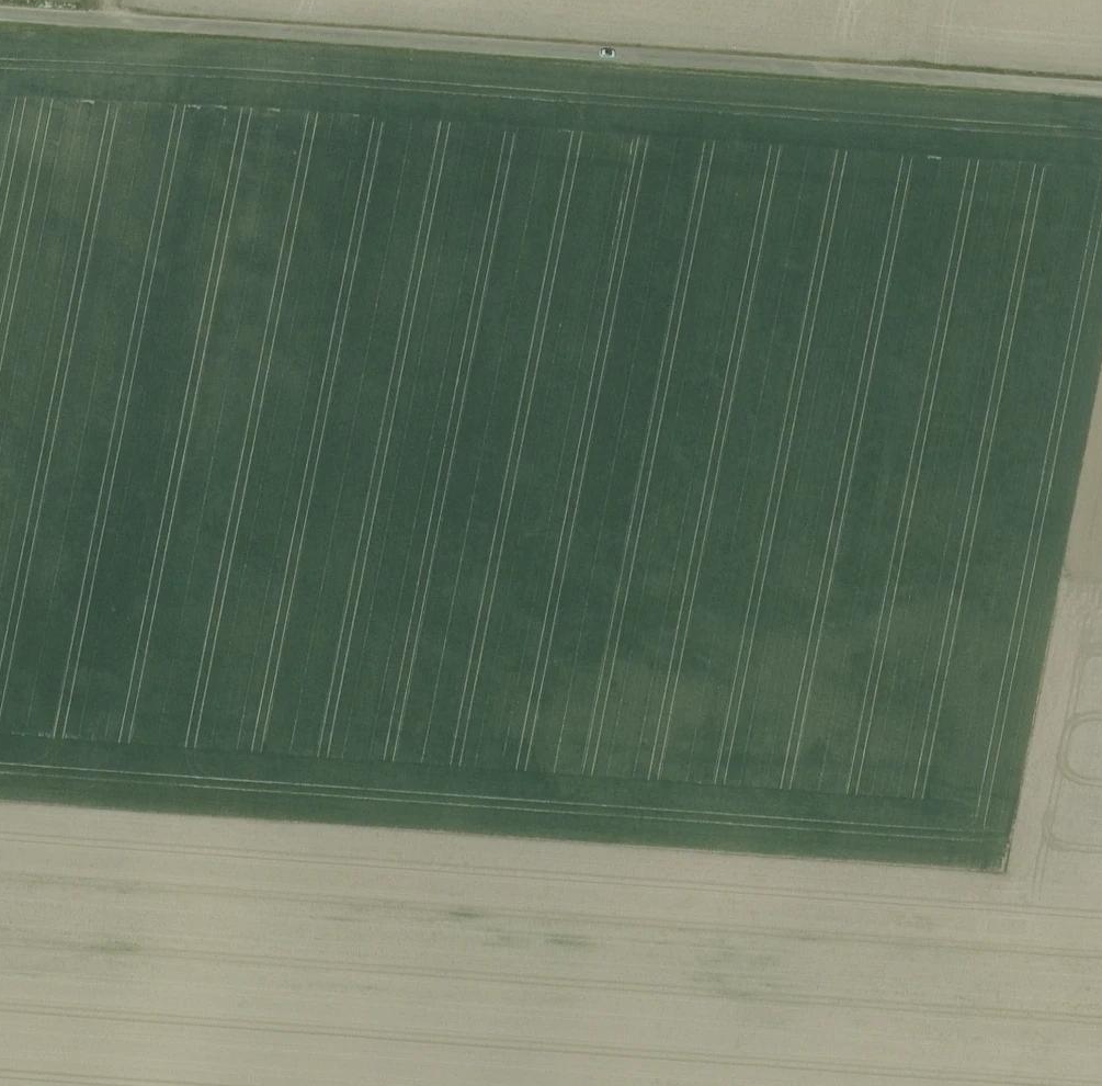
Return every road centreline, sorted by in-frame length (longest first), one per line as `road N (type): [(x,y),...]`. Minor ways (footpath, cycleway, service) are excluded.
road 1 (unclassified): [(0,14),(1101,93)]

